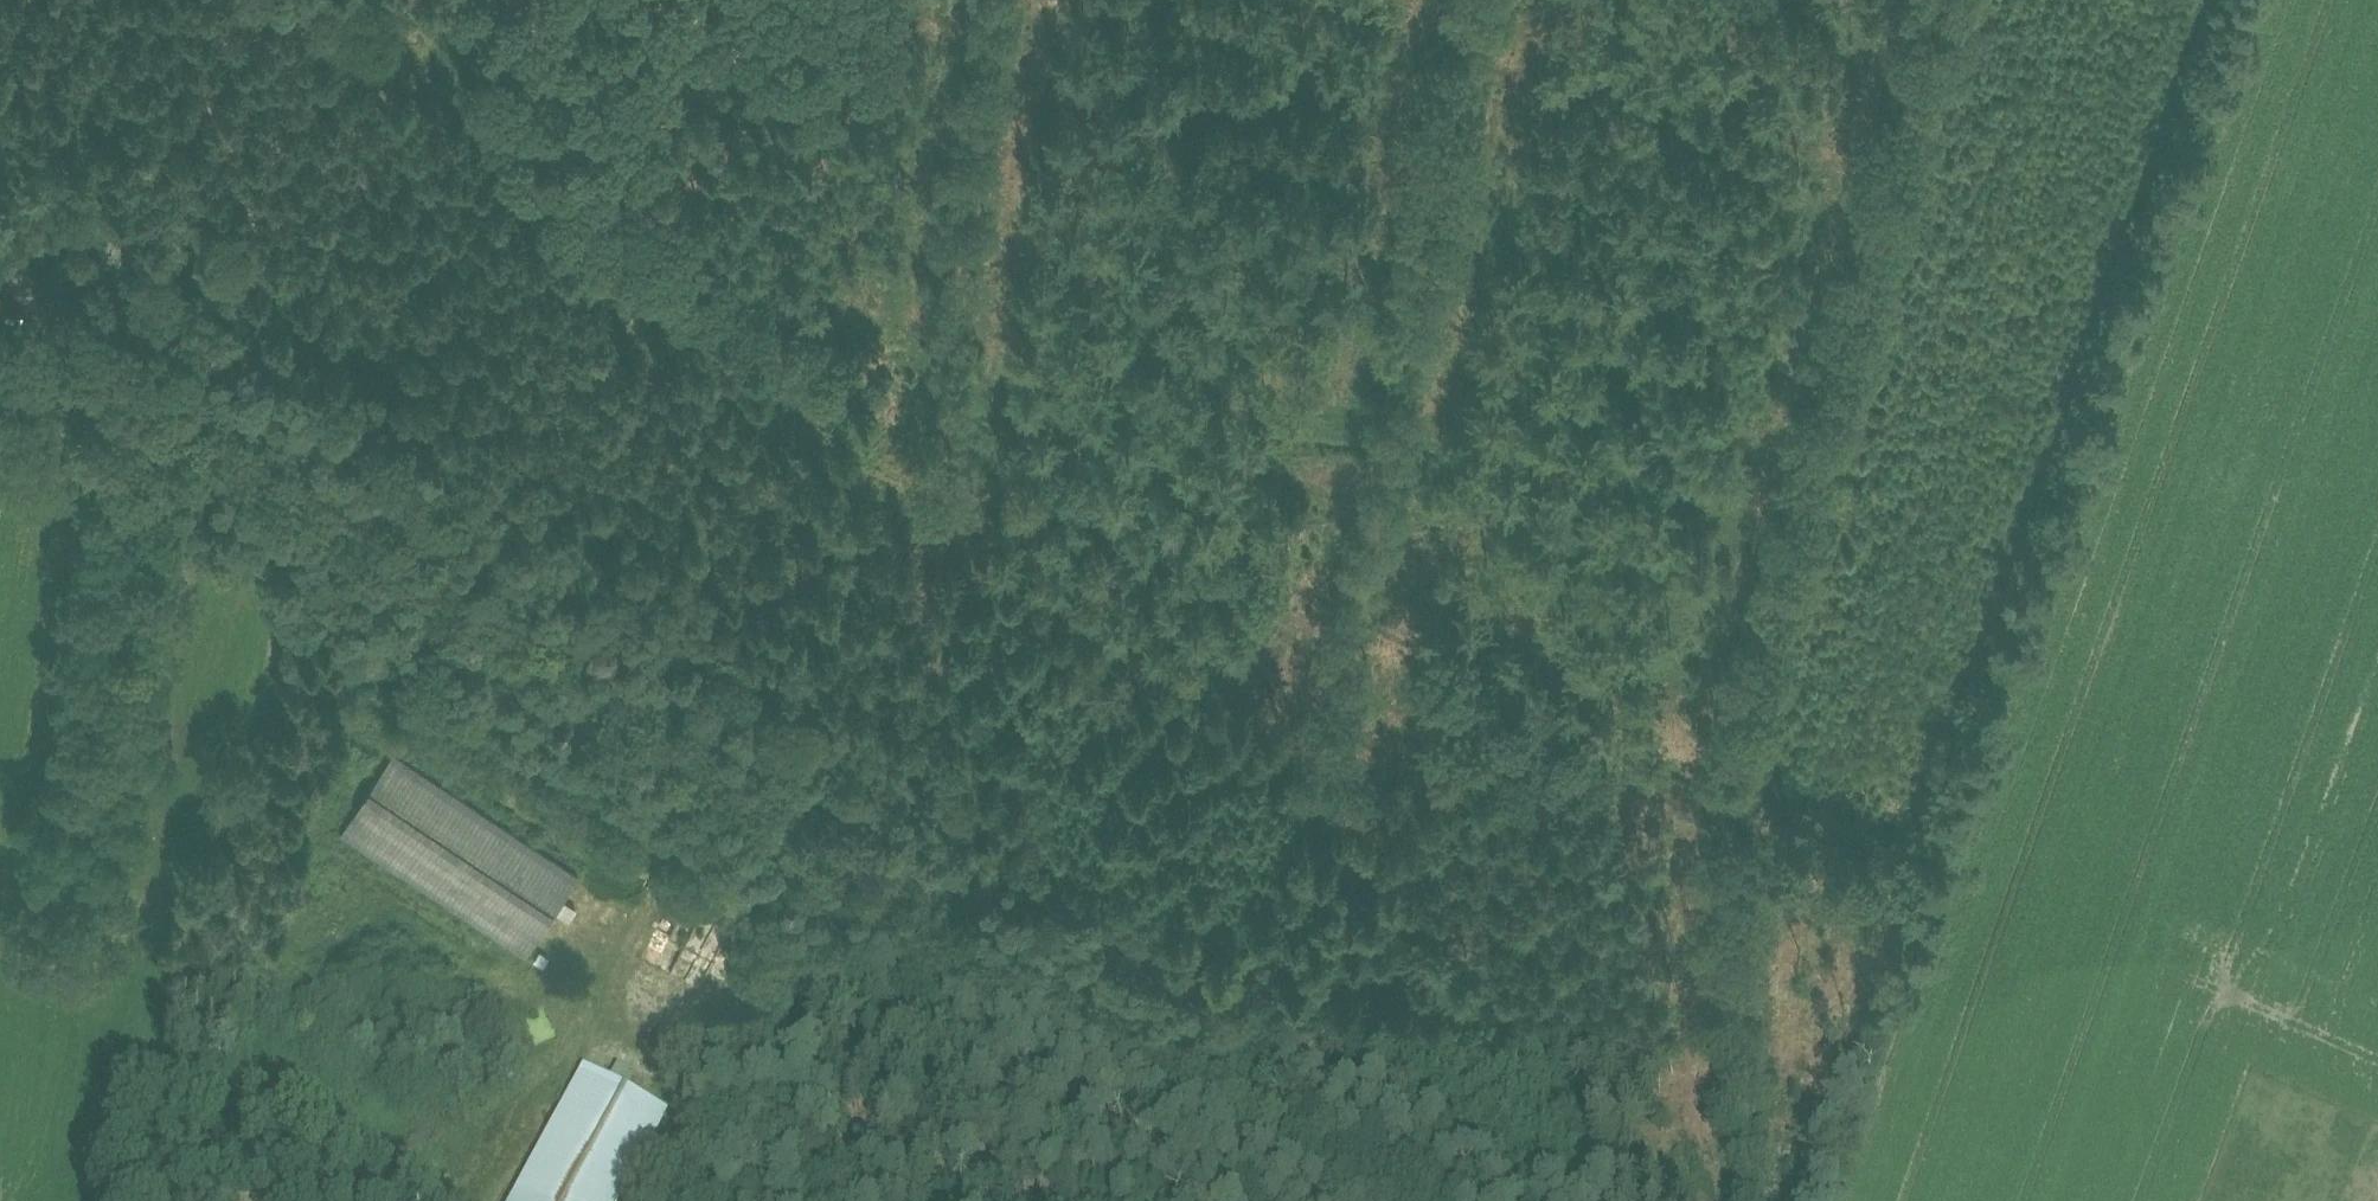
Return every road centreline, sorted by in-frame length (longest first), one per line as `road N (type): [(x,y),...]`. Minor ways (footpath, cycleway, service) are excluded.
road 1 (tertiary): [(1373,1200),(0,271)]
road 2 (track): [(1918,0),(1717,826),(1737,1200)]
road 3 (track): [(233,0),(103,228),(46,302)]

